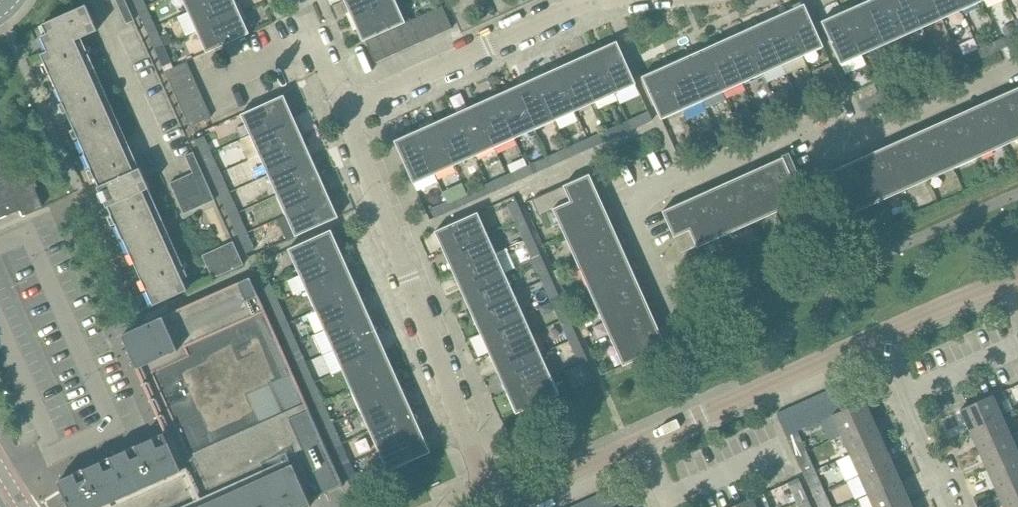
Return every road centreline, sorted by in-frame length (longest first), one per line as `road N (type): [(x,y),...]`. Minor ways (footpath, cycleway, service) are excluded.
road 1 (residential): [(685,342),(625,203),(781,138),(866,135),(1017,70)]
road 2 (residential): [(493,501),(332,110)]
road 3 (residential): [(332,110),(588,1)]
road 4 (unclassified): [(645,435),(879,330)]
road 5 (unclassified): [(493,501),(645,435)]
road 6 (unclassified): [(1017,280),(879,330)]

